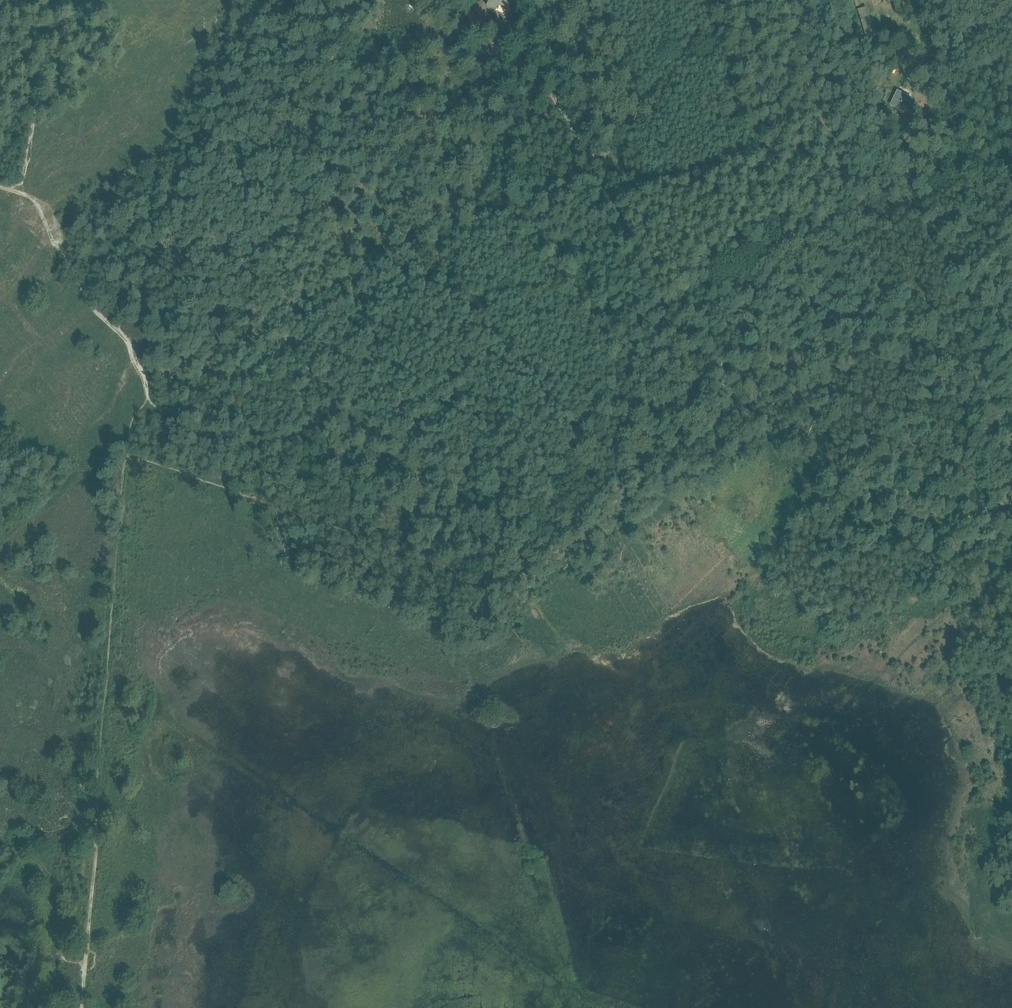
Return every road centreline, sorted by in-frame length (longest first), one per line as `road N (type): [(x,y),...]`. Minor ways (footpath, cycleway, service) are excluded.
road 1 (track): [(588,163),(658,100),(691,47),(797,8),(801,0)]

